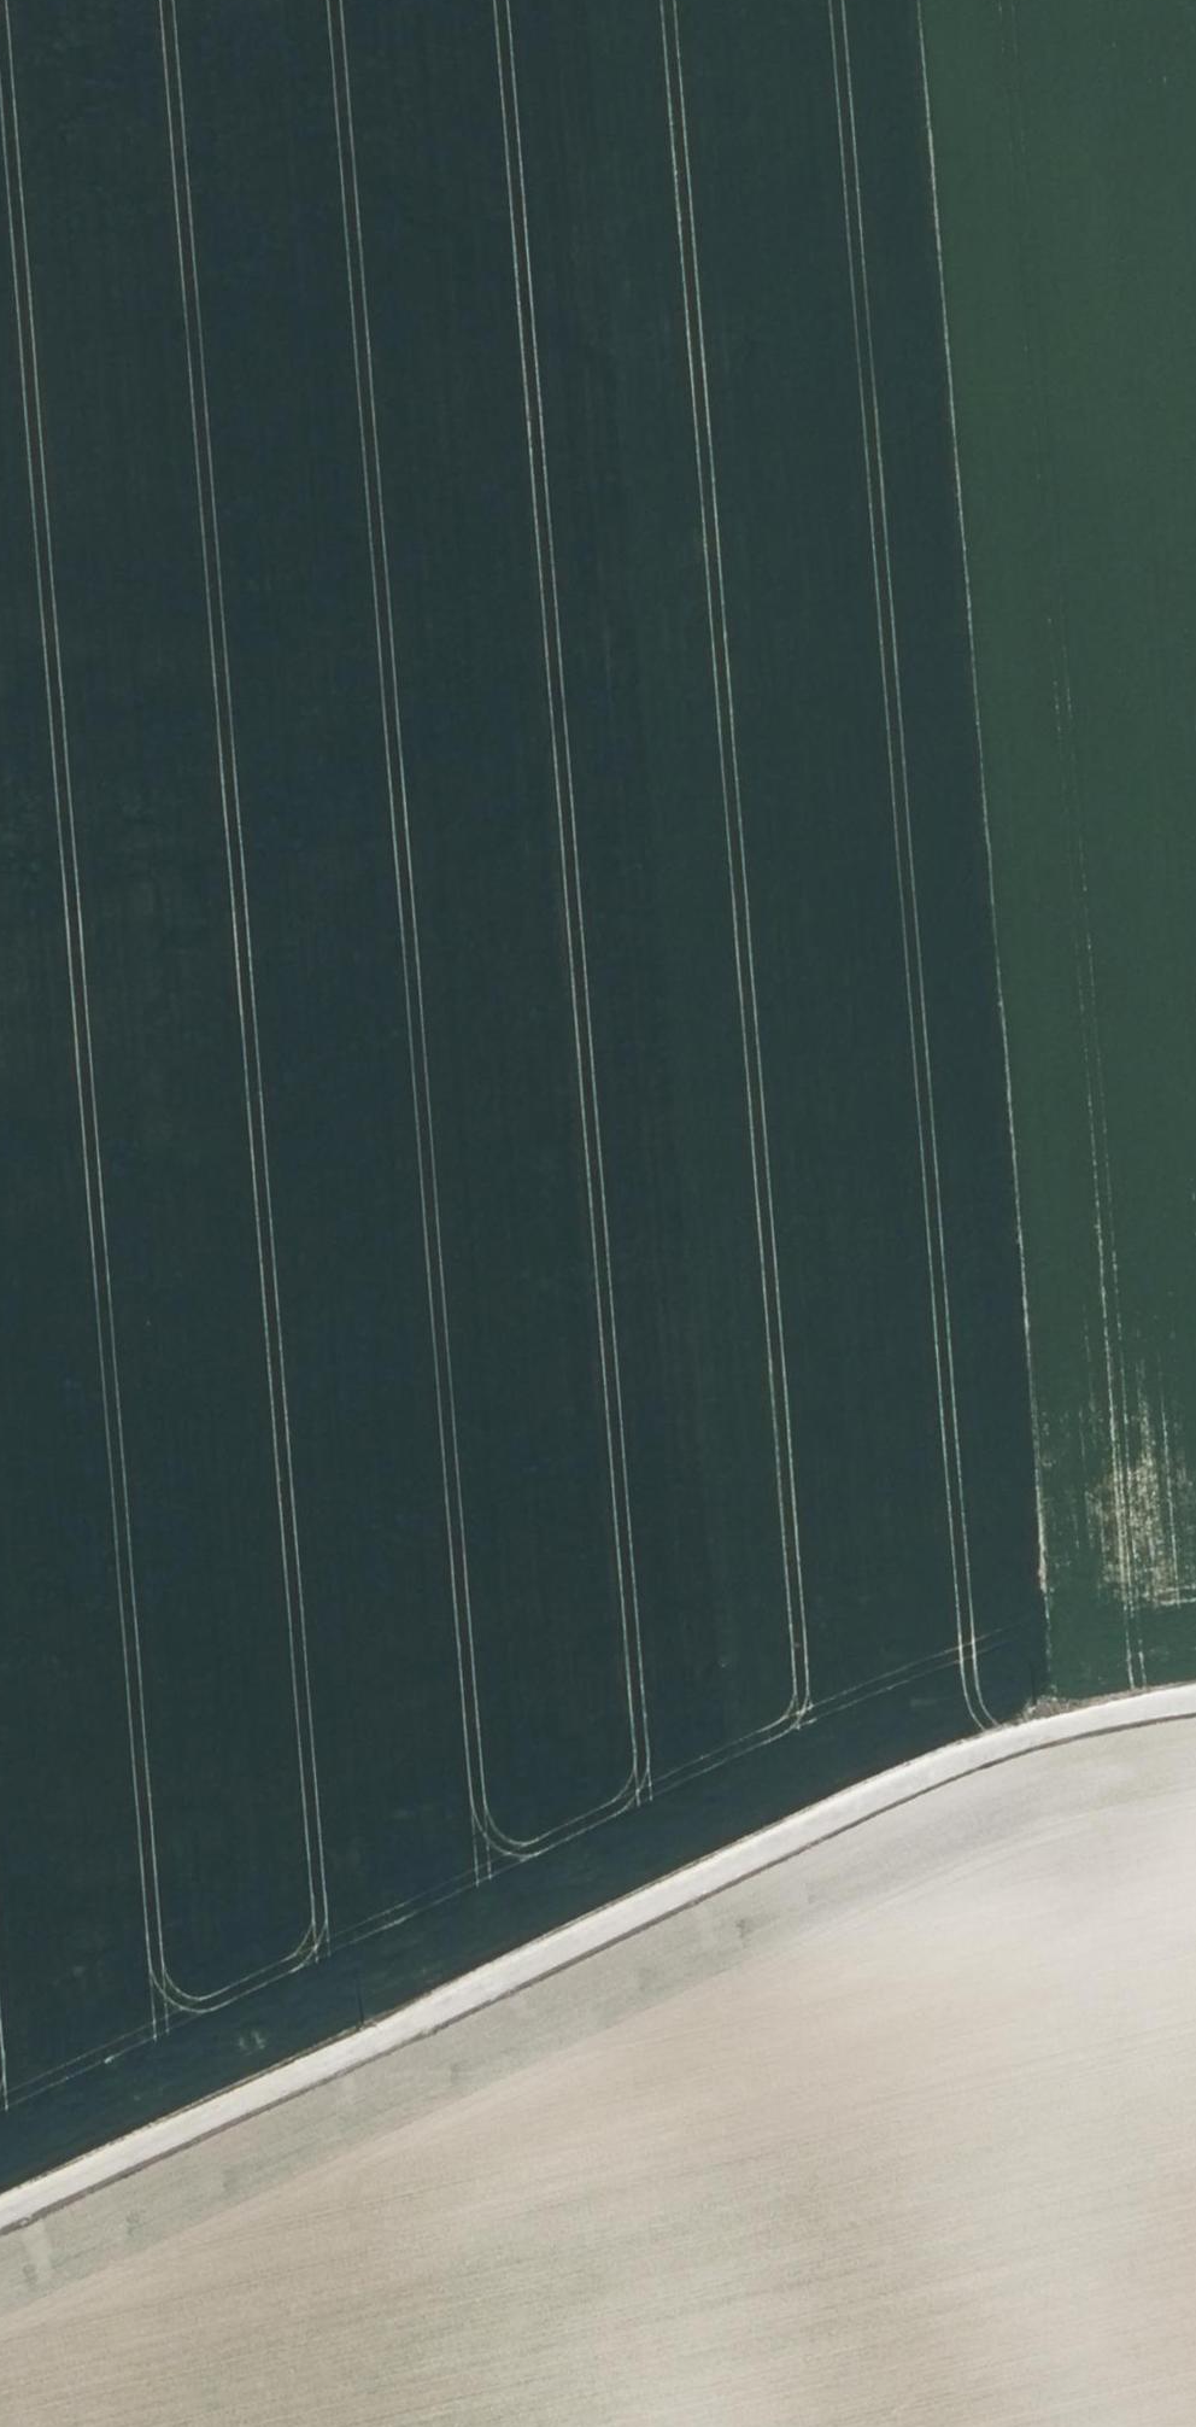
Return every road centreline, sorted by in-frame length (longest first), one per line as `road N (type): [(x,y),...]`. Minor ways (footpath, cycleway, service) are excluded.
road 1 (track): [(1195,1690),(1107,1701),(0,2212)]

